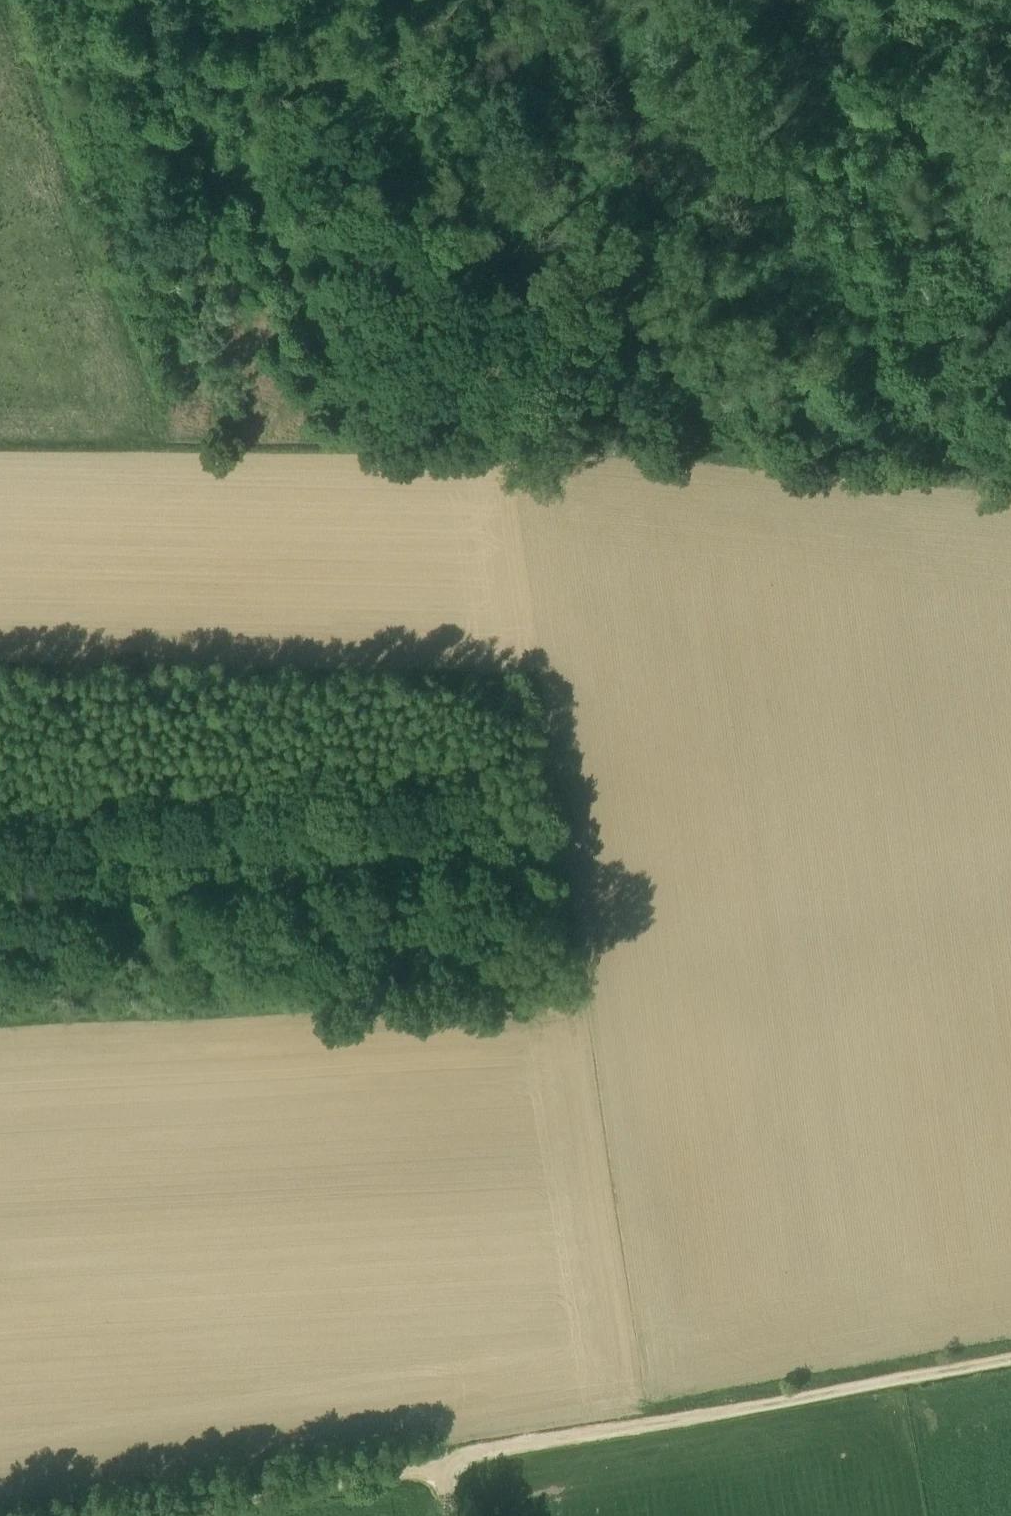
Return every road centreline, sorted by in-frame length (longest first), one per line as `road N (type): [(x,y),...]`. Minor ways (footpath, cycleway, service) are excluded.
road 1 (track): [(1010,1360),(500,1449),(439,1472),(401,1469),(169,1515)]

